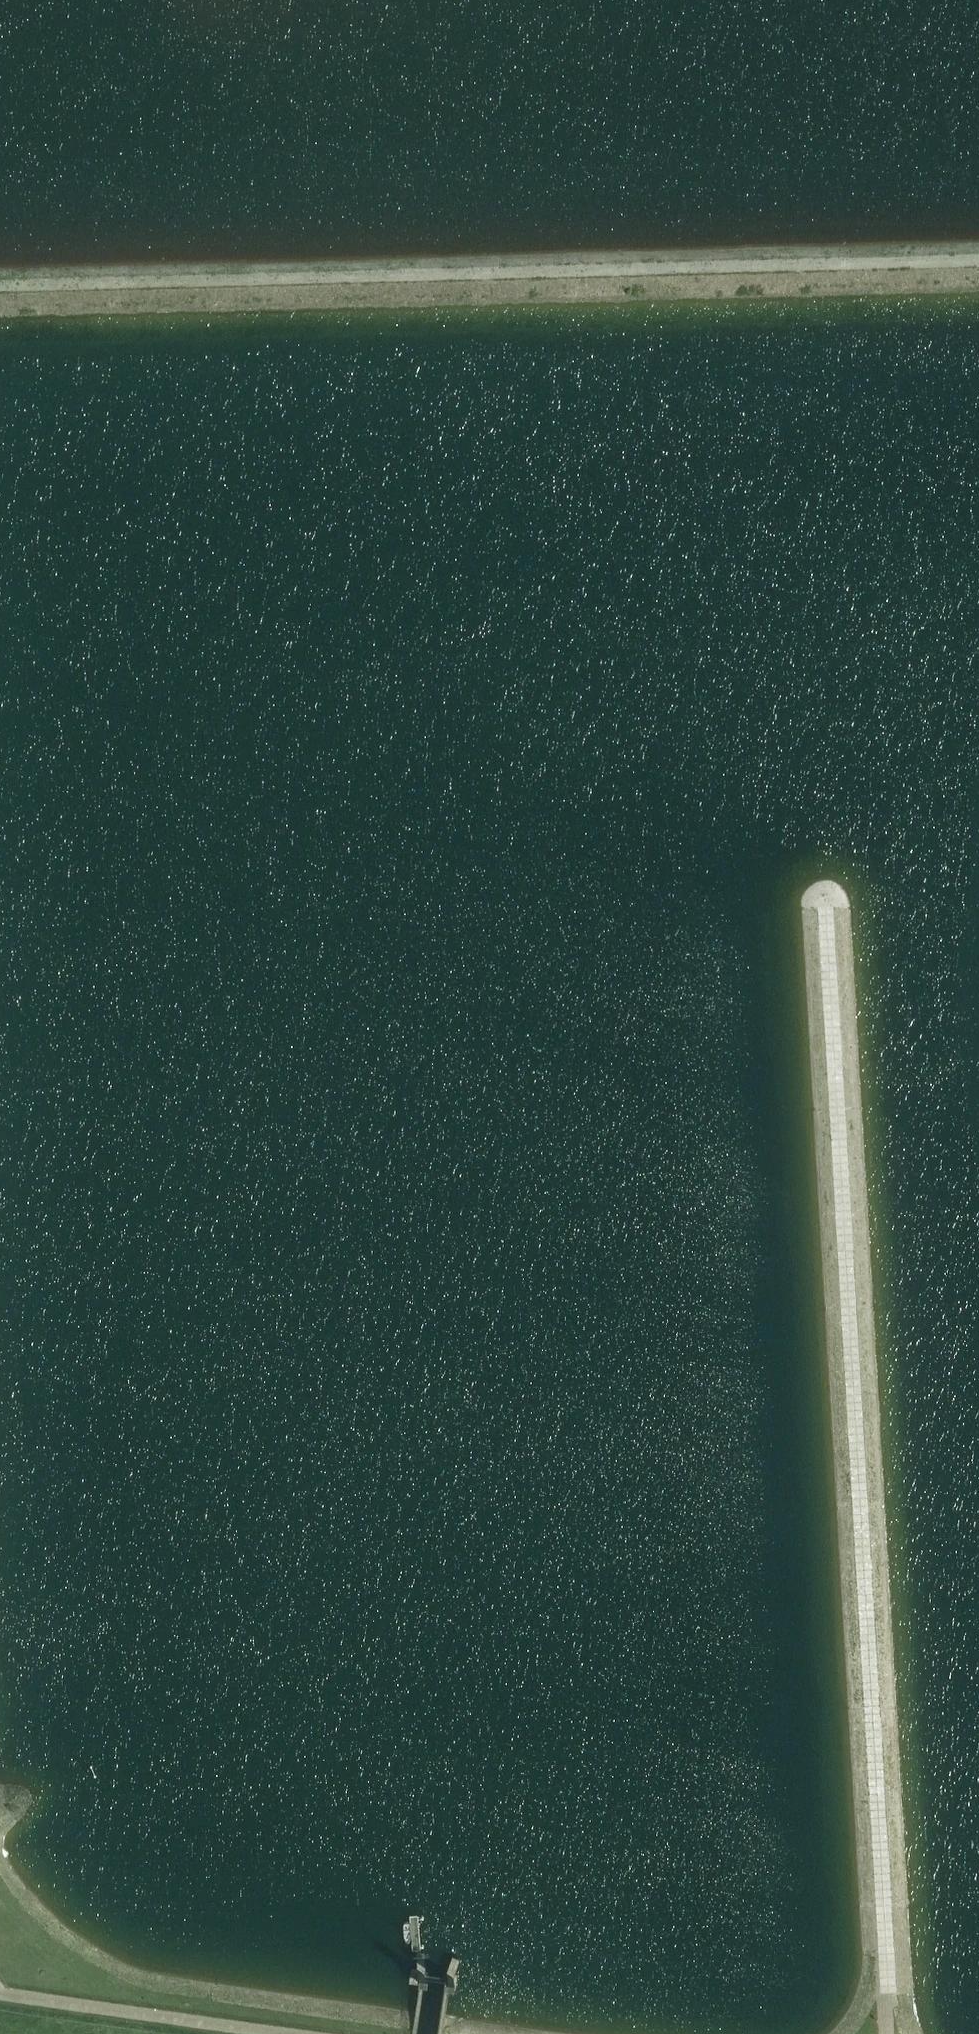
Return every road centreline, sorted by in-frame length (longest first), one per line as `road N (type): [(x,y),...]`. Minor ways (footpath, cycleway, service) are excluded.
road 1 (track): [(978,261),(0,288)]

